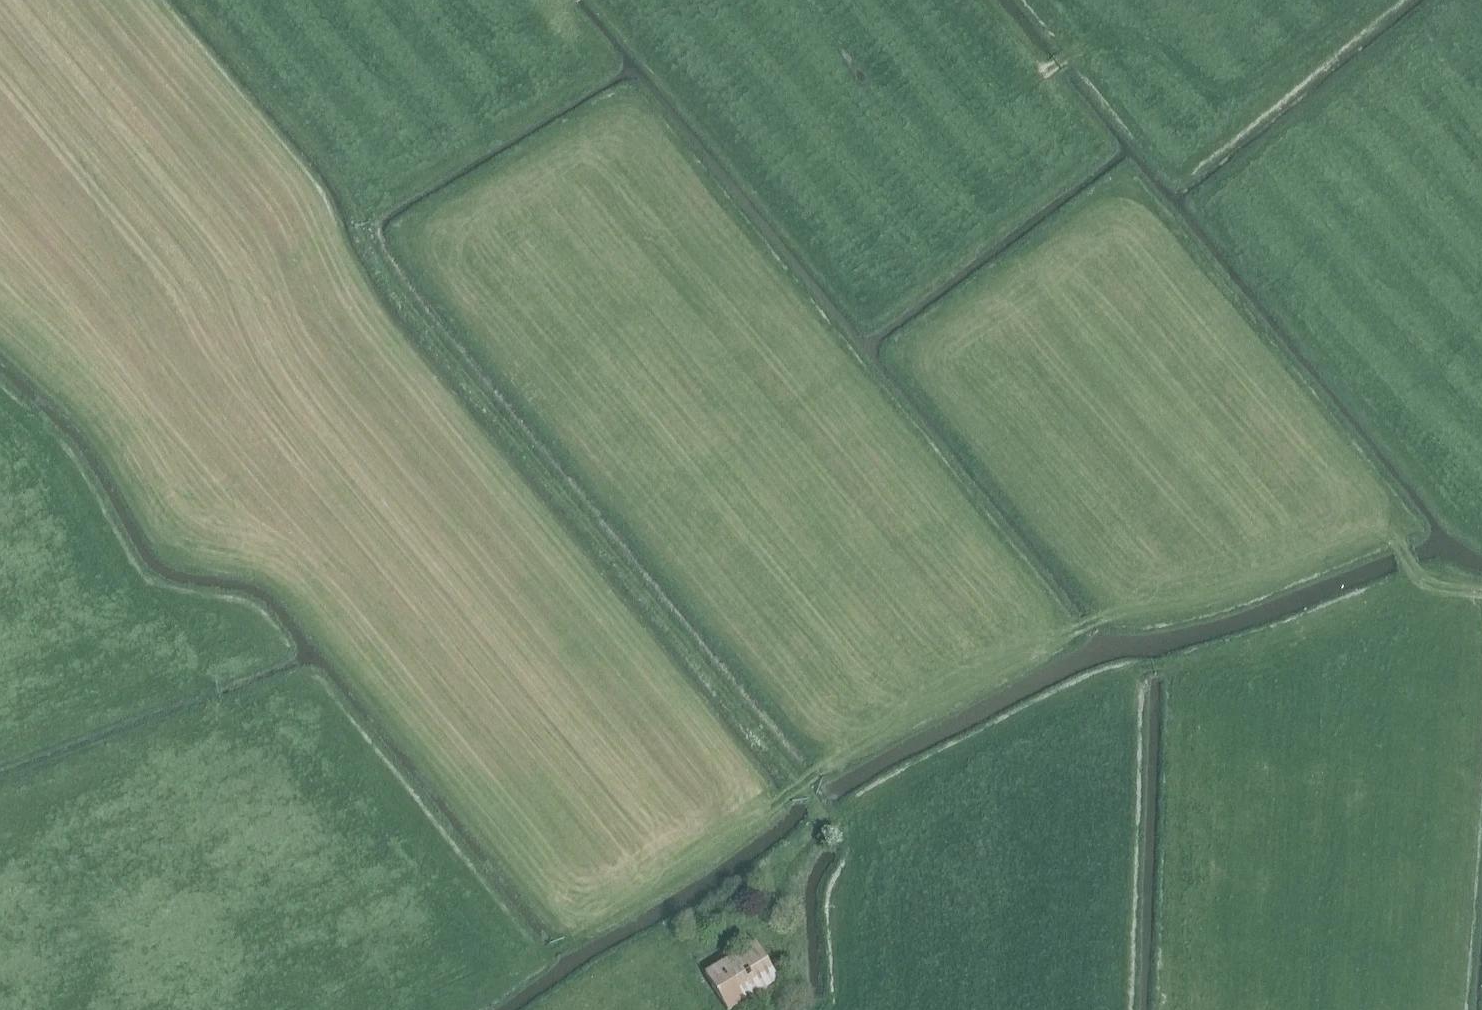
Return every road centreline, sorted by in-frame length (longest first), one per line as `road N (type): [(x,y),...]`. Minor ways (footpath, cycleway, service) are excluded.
road 1 (track): [(190,0),(341,182),(369,251),(400,299),(812,805),(816,839),(779,874),(765,923)]

